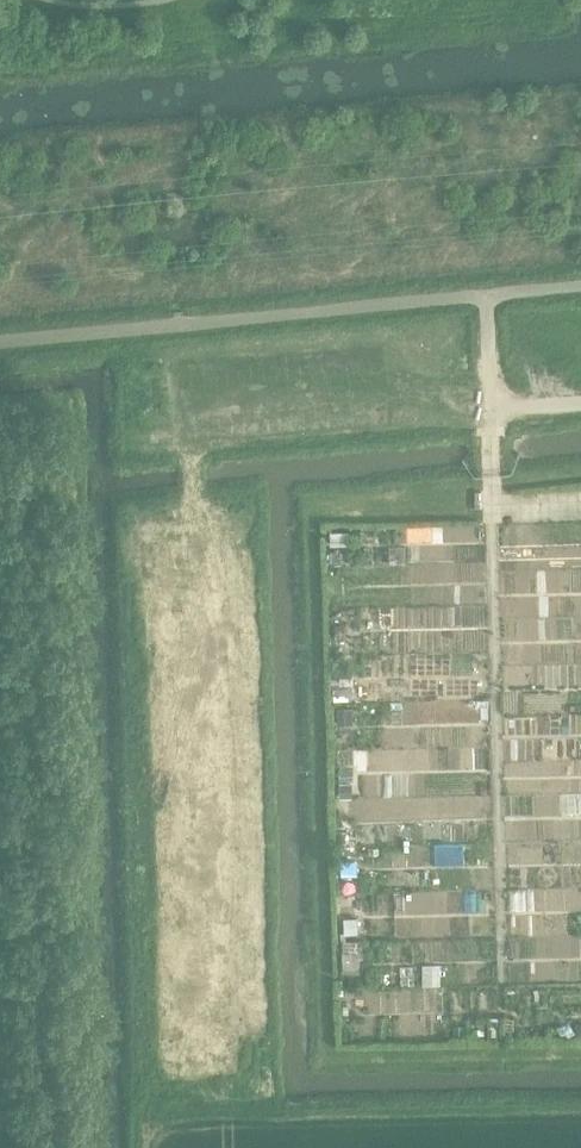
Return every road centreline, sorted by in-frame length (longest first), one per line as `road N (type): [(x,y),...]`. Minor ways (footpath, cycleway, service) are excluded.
road 1 (unclassified): [(580,403),(491,409),(486,295)]

